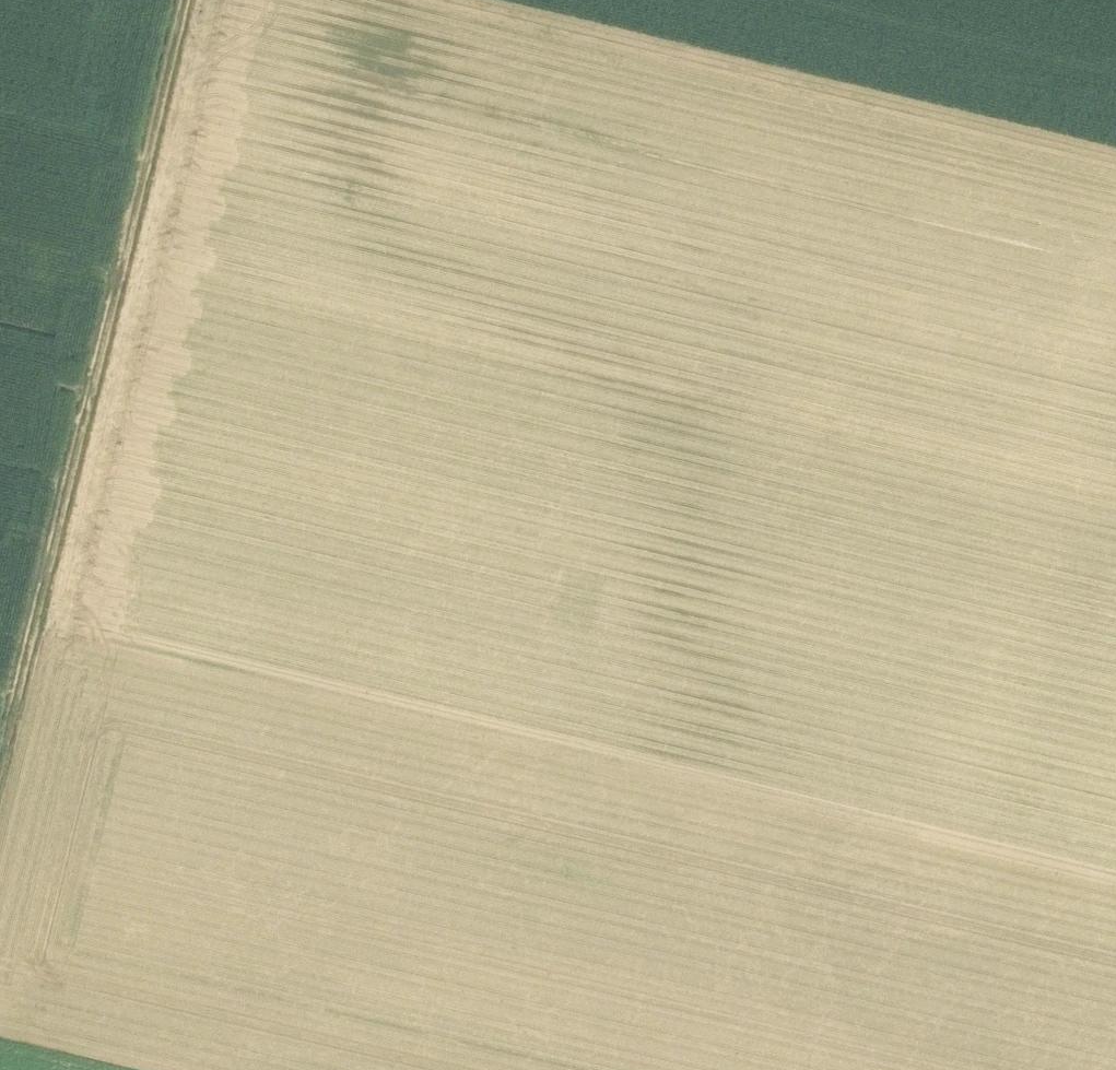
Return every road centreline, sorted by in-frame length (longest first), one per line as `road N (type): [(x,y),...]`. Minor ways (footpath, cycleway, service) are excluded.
road 1 (track): [(0,765),(188,0)]

